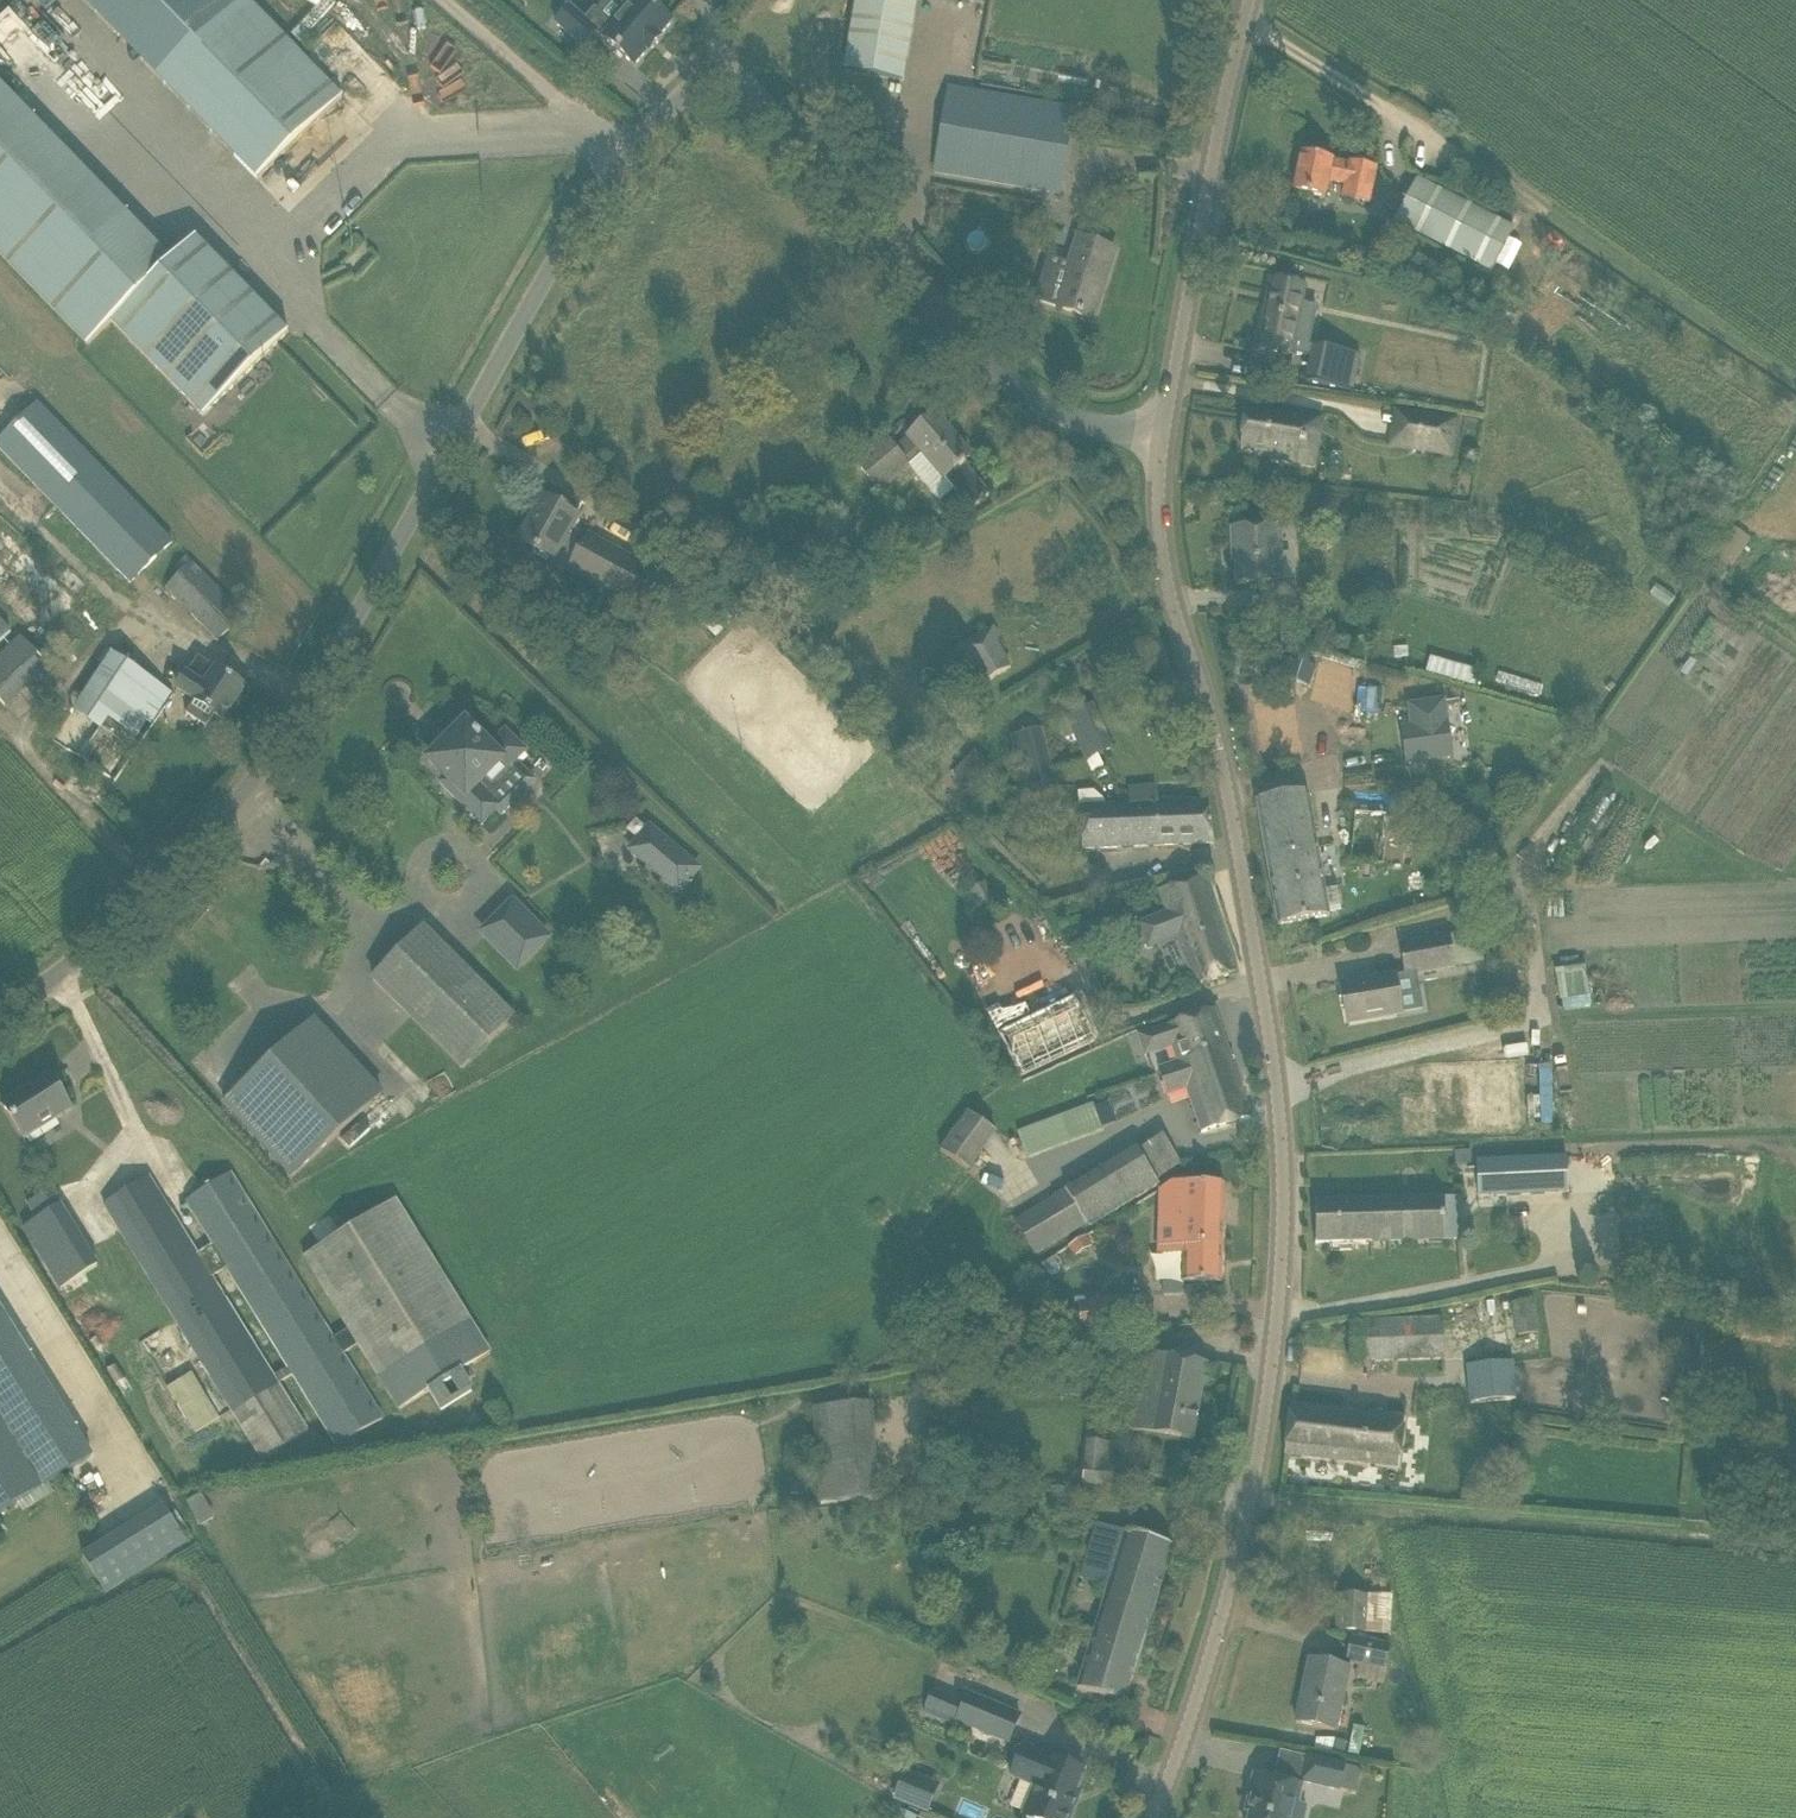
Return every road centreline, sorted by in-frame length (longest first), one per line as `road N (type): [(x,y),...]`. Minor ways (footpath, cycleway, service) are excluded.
road 1 (tertiary): [(0,1015),(56,976),(204,842),(303,704),(547,274),(622,160),(694,83),(720,67),(739,75),(979,360),(1061,415),(1156,437)]
road 2 (residential): [(1150,1817),(1234,1571),(1275,1364),(1283,1185),(1268,1011),(1215,741)]
road 3 (track): [(1252,1481),(1364,1507),(1795,1540)]
road 4 (tertiary): [(1156,437),(1249,0)]
road 5 (tertiary): [(1215,741),(1173,596),(1153,490),(1156,437)]
road 6 (track): [(444,0),(622,160)]

